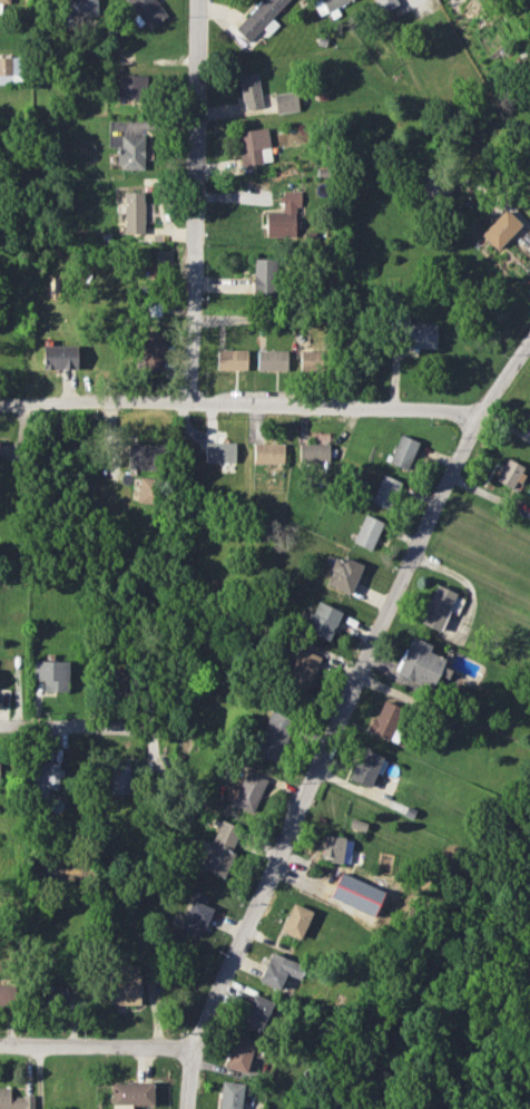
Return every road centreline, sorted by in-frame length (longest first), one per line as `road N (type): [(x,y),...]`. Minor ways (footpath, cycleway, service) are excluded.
road 1 (residential): [(195,1052),(431,519),(479,419),(529,348)]
road 2 (residential): [(0,405),(192,402),(432,410),(479,419)]
road 3 (residential): [(0,1047),(195,1052)]
road 4 (residential): [(192,402),(196,220)]
road 5 (residential): [(194,0),(196,172)]
road 6 (residential): [(0,728),(156,730)]

